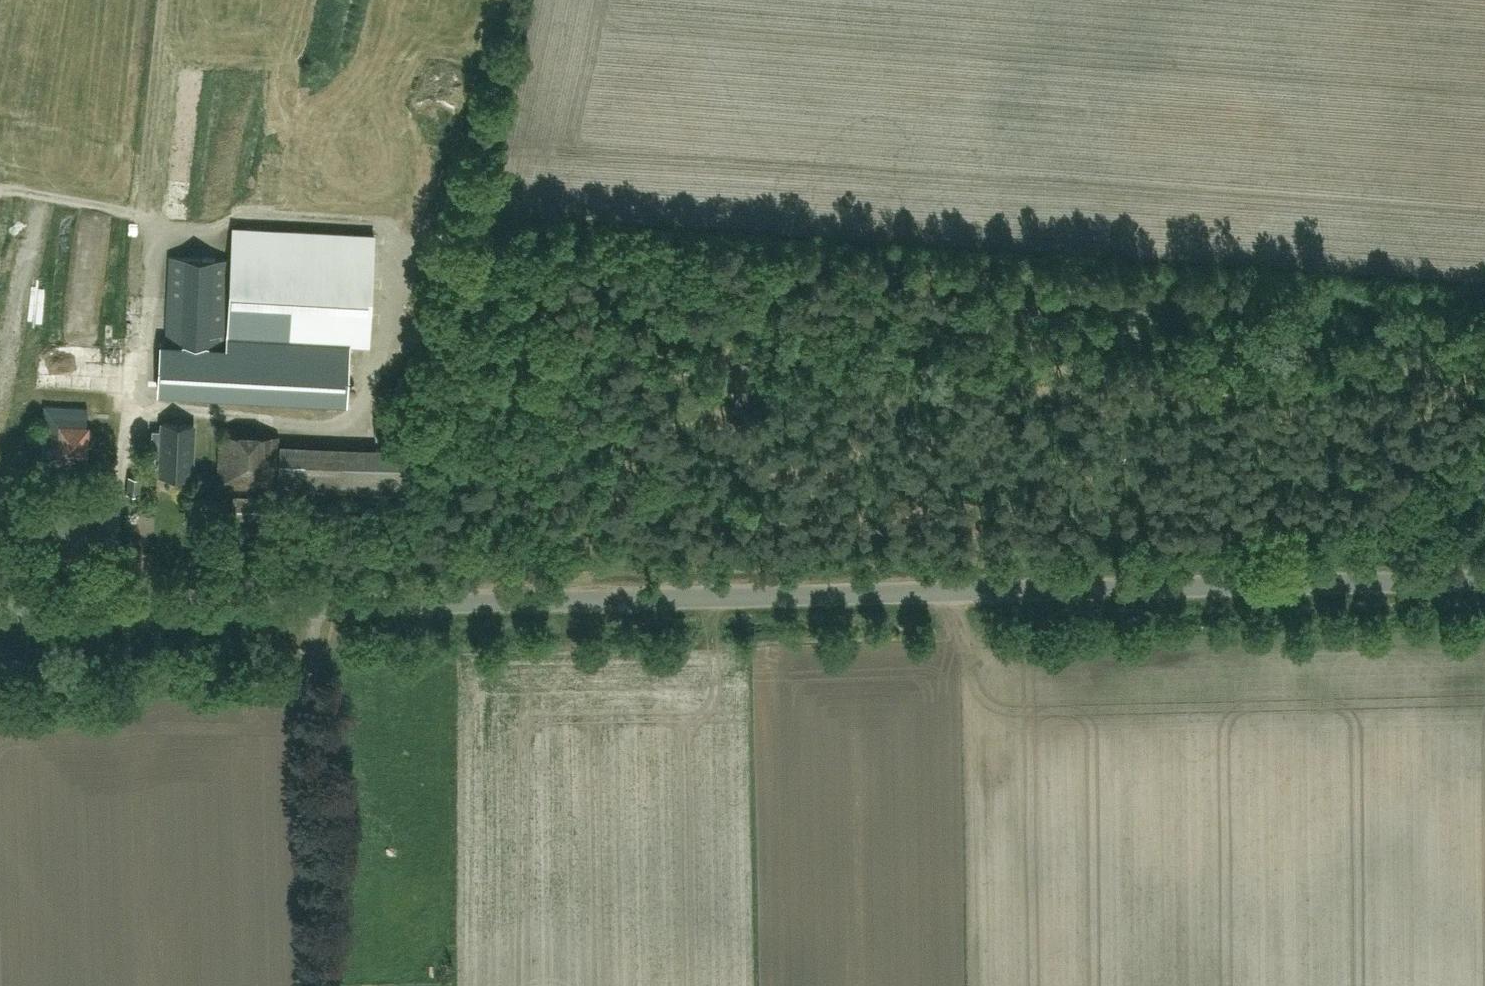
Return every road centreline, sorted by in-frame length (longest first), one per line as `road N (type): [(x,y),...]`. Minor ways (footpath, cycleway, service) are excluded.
road 1 (tertiary): [(0,616),(1484,580)]
road 2 (track): [(143,209),(153,0)]

